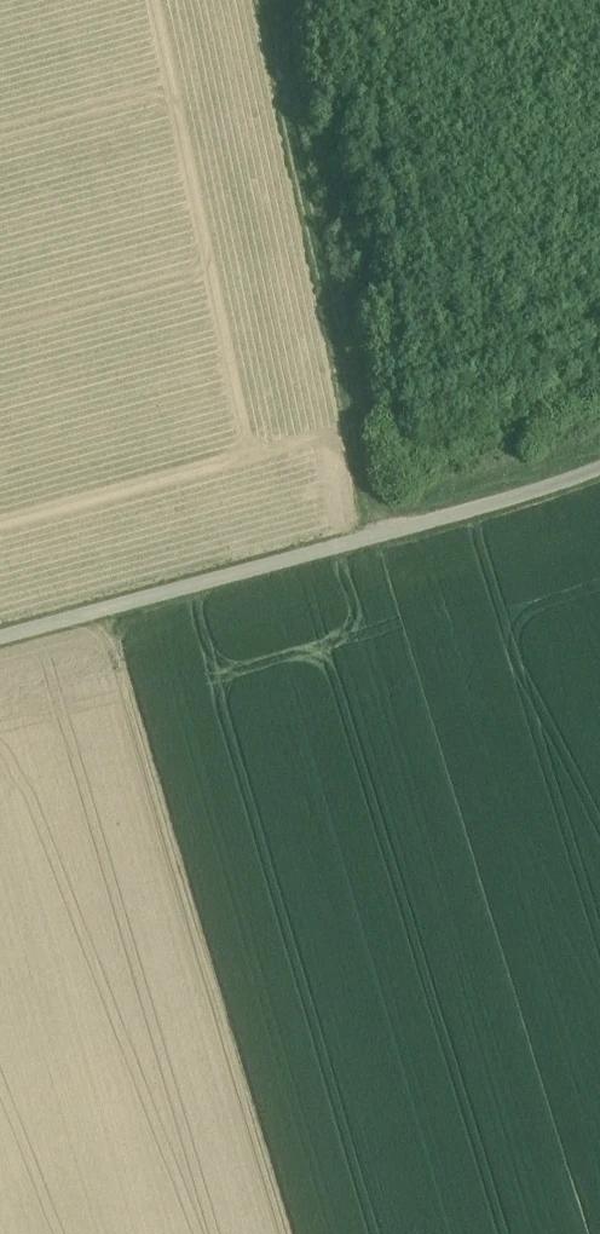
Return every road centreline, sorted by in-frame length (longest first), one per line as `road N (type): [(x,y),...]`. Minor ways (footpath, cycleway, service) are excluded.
road 1 (track): [(599,469),(0,634)]

